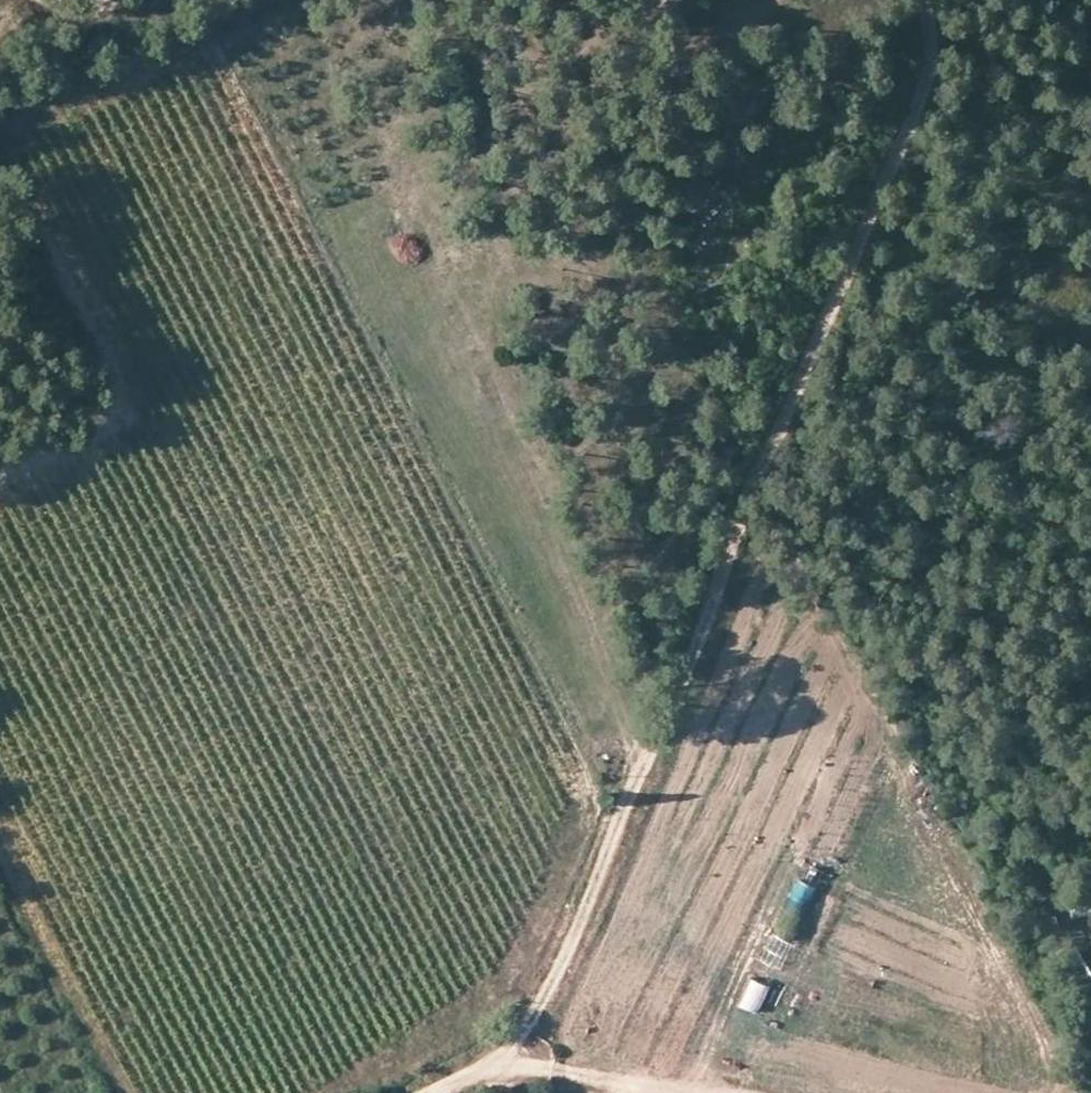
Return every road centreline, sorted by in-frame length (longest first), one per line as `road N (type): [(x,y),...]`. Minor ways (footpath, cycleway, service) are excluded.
road 1 (track): [(917,0),(931,37),(922,83),(585,909),(506,1057)]
road 2 (track): [(731,1092),(506,1057)]

